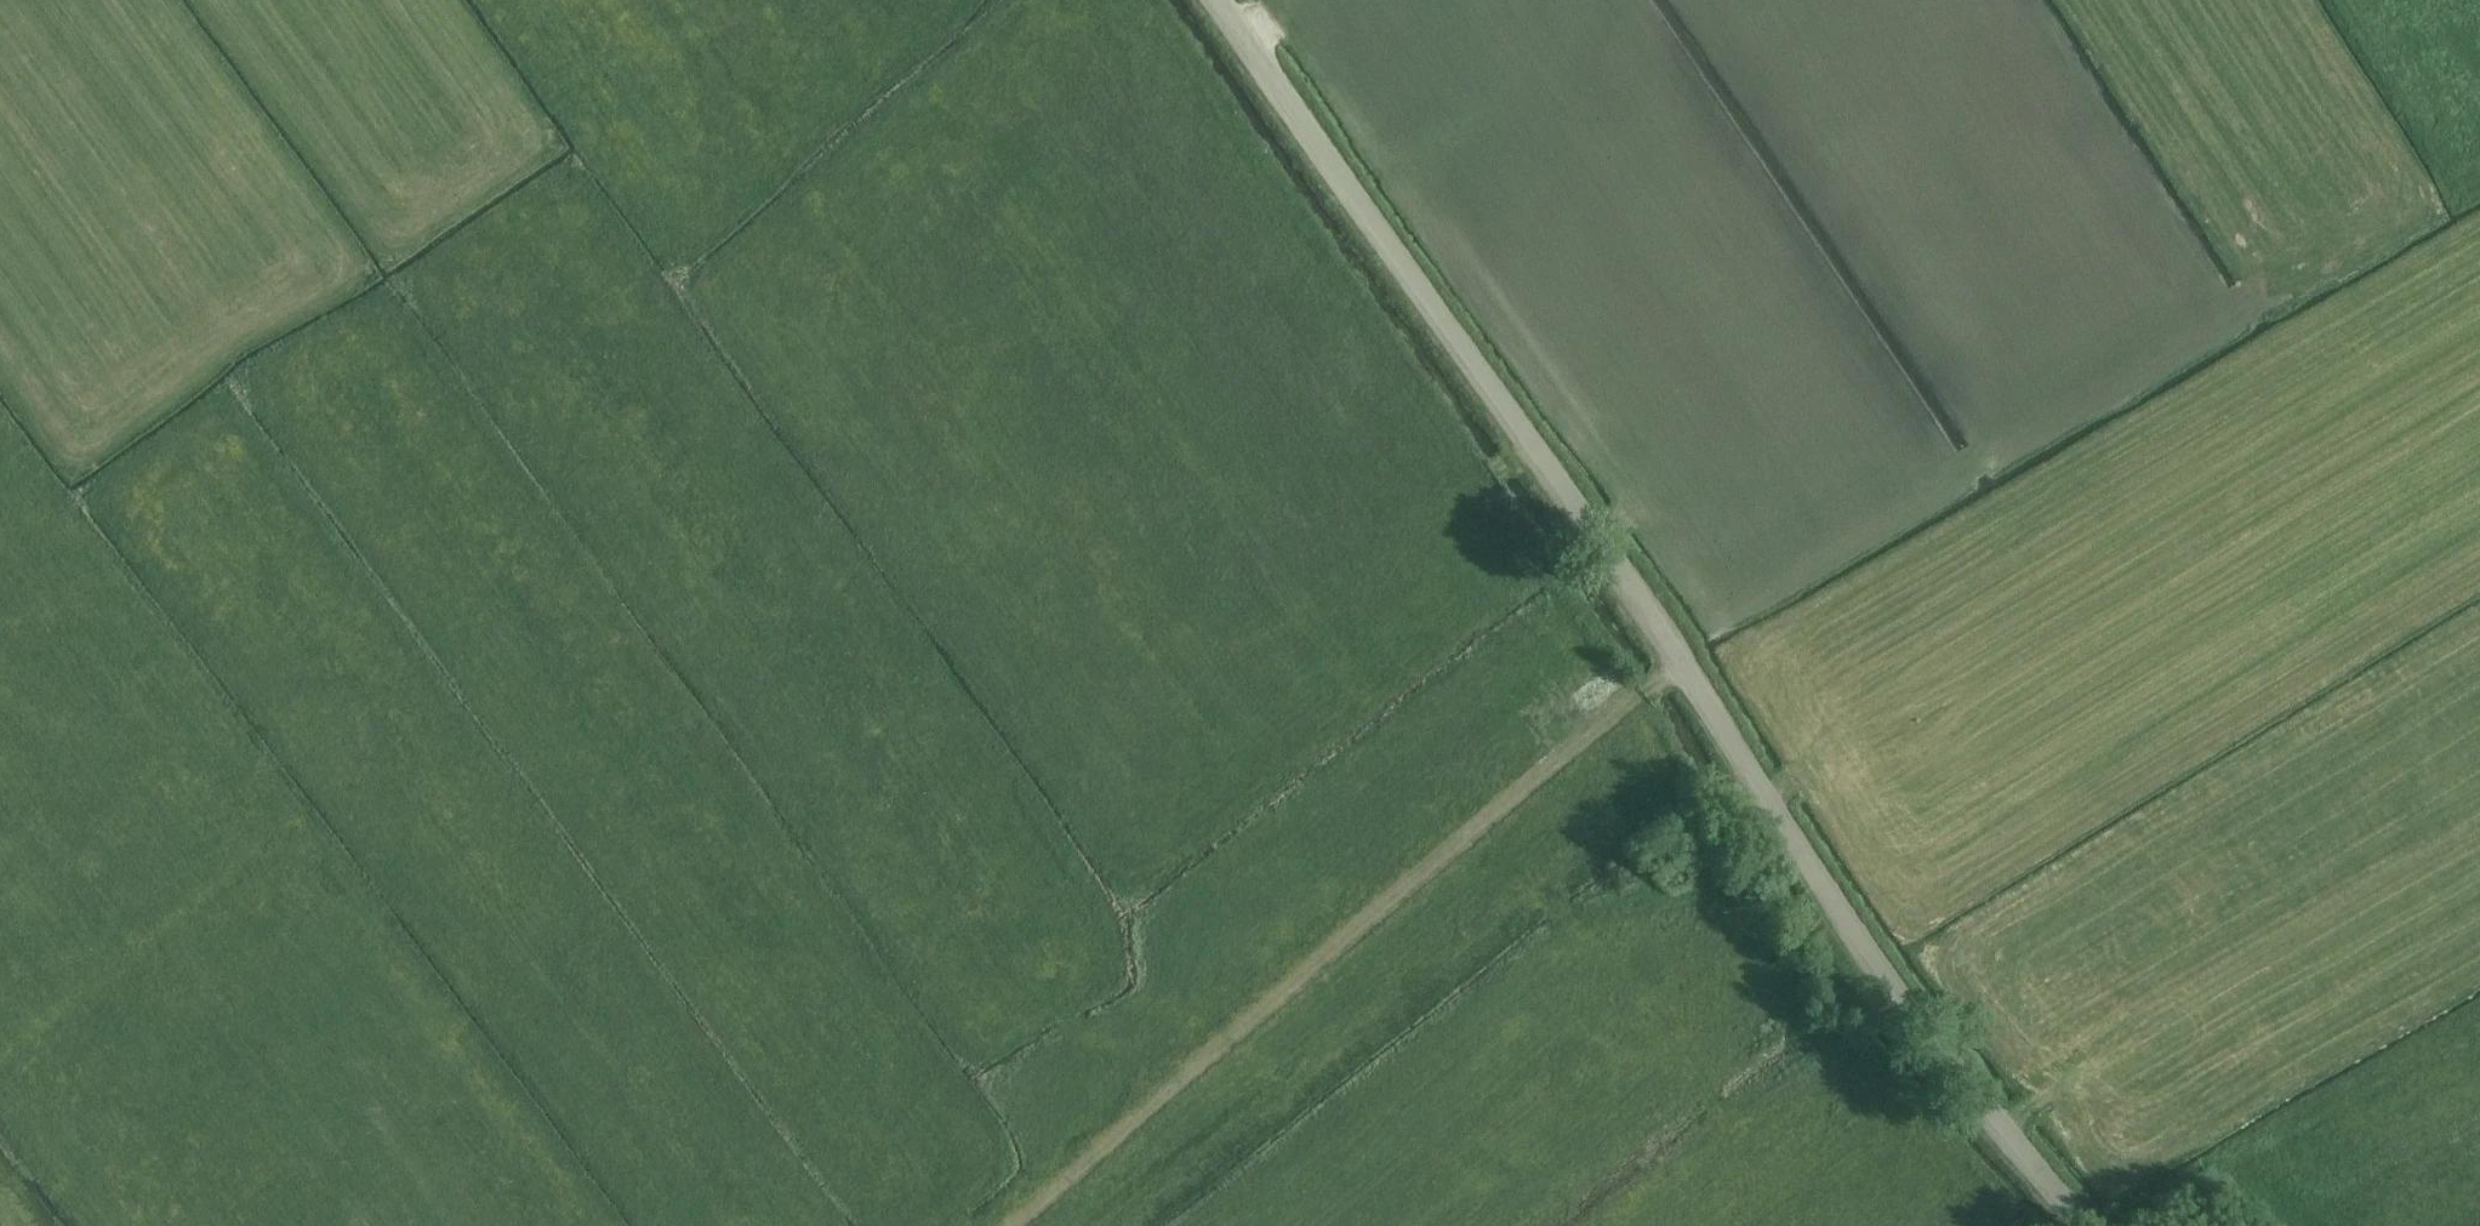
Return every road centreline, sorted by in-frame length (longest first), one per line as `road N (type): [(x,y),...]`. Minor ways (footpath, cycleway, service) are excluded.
road 1 (unclassified): [(2083,1225),(1903,1001),(1619,569),(1217,0)]

